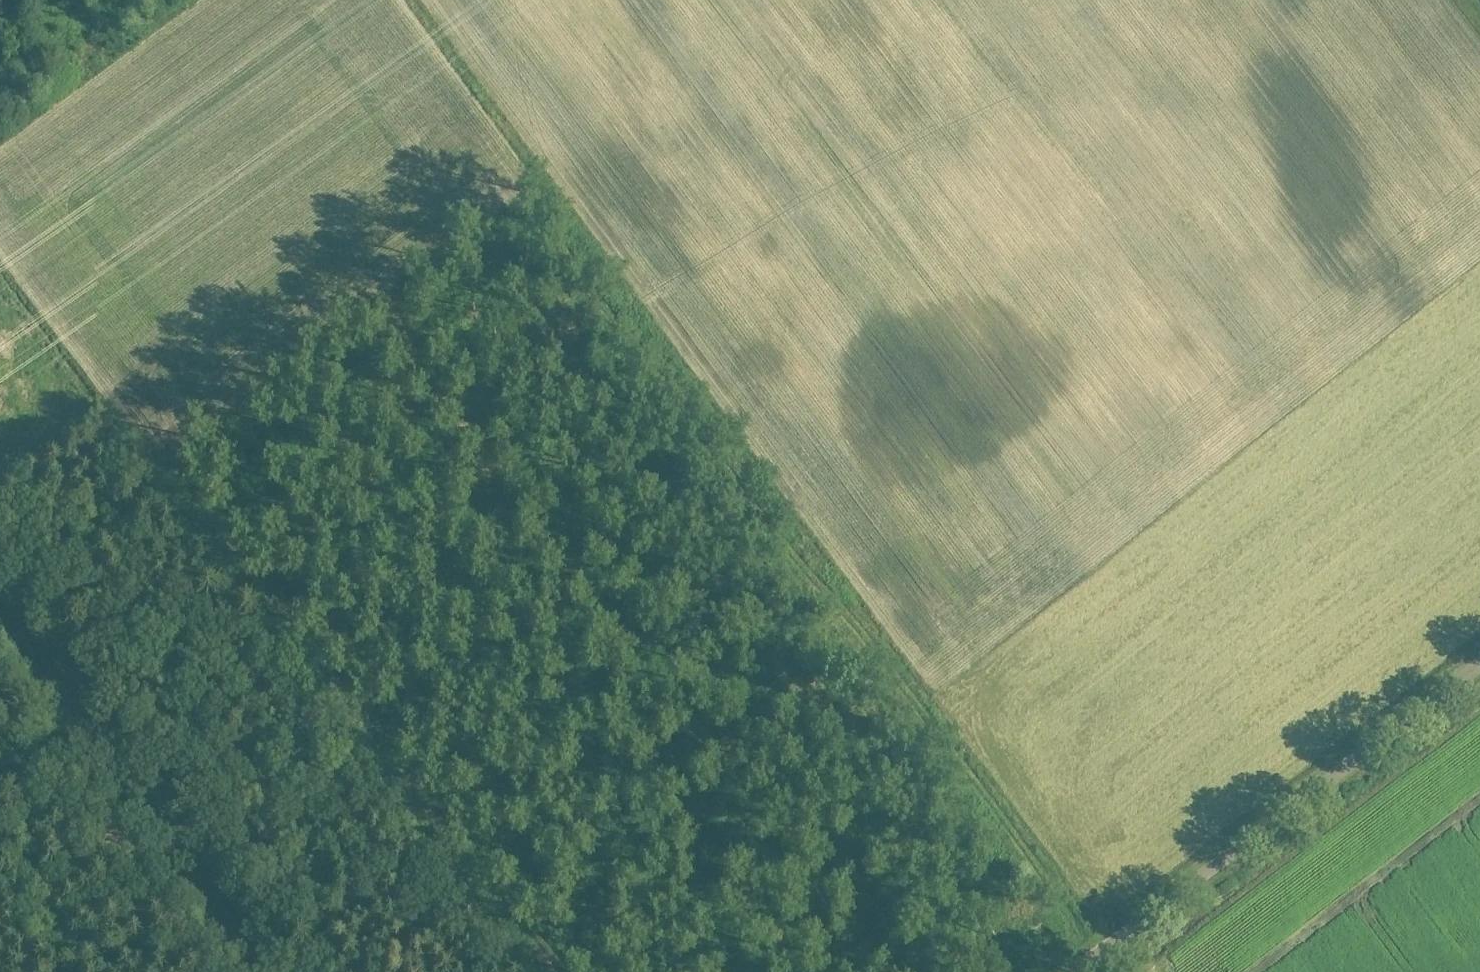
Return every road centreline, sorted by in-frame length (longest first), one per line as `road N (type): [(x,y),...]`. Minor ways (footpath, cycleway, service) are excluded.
road 1 (track): [(1102,950),(396,0)]
road 2 (unclassified): [(1073,971),(1479,662)]
road 3 (track): [(0,573),(305,971)]

